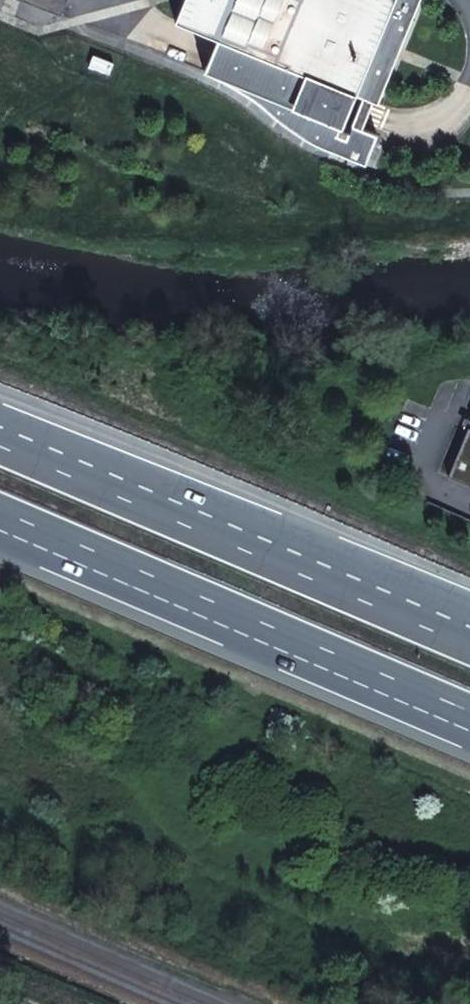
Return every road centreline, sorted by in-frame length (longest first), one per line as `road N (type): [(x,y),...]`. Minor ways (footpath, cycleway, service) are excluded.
road 1 (motorway): [(469,642),(0,438)]
road 2 (motorway): [(0,519),(469,719)]

